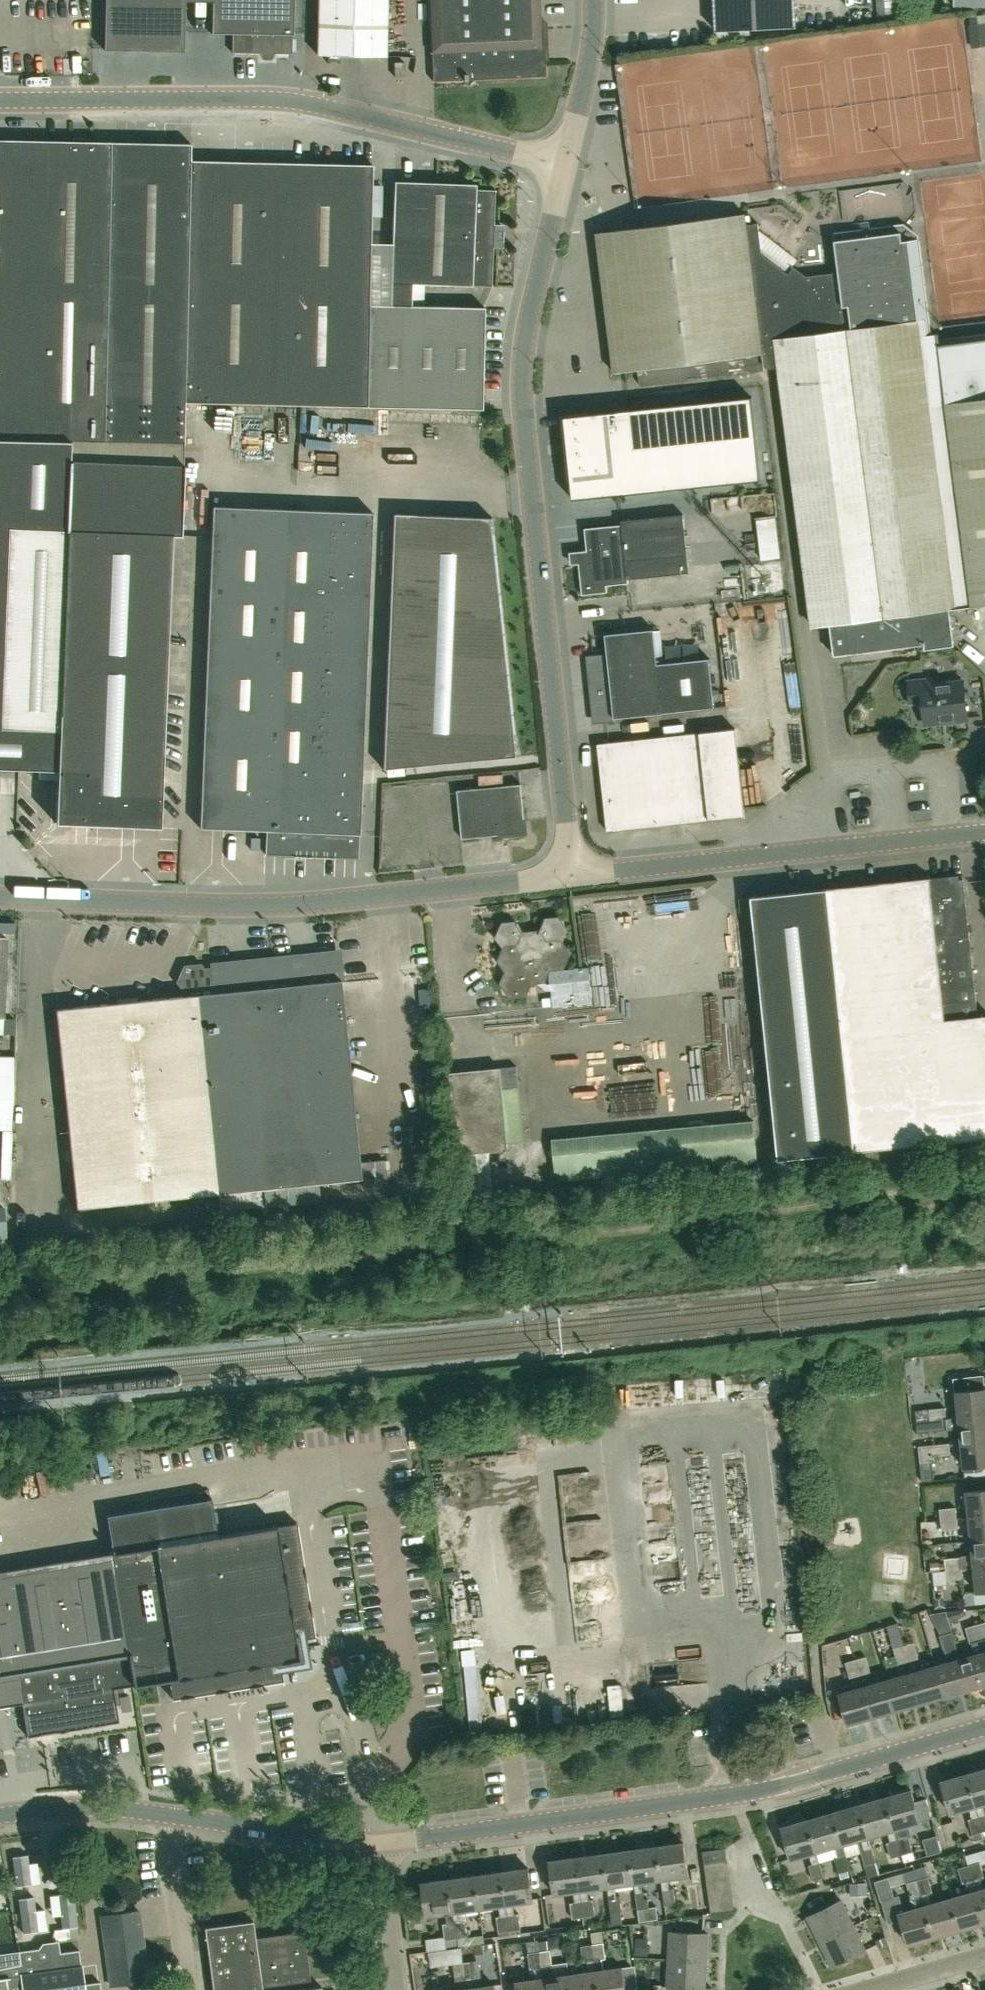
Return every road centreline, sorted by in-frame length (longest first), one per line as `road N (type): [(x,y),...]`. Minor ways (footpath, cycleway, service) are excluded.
road 1 (unclassified): [(571,876),(521,393),(566,163)]
road 2 (residential): [(374,1844),(734,1795),(984,1728)]
road 3 (unclassified): [(566,163),(307,103),(0,99)]
road 4 (unclassified): [(0,898),(261,907),(571,876)]
road 5 (unclassified): [(571,876),(984,831)]
road 6 (residential): [(0,1814),(126,1808),(374,1844)]
road 7 (unclassified): [(566,163),(595,0)]
road 8 (residential): [(395,1989),(374,1844)]
road 9 (residential): [(866,1989),(984,1957)]

